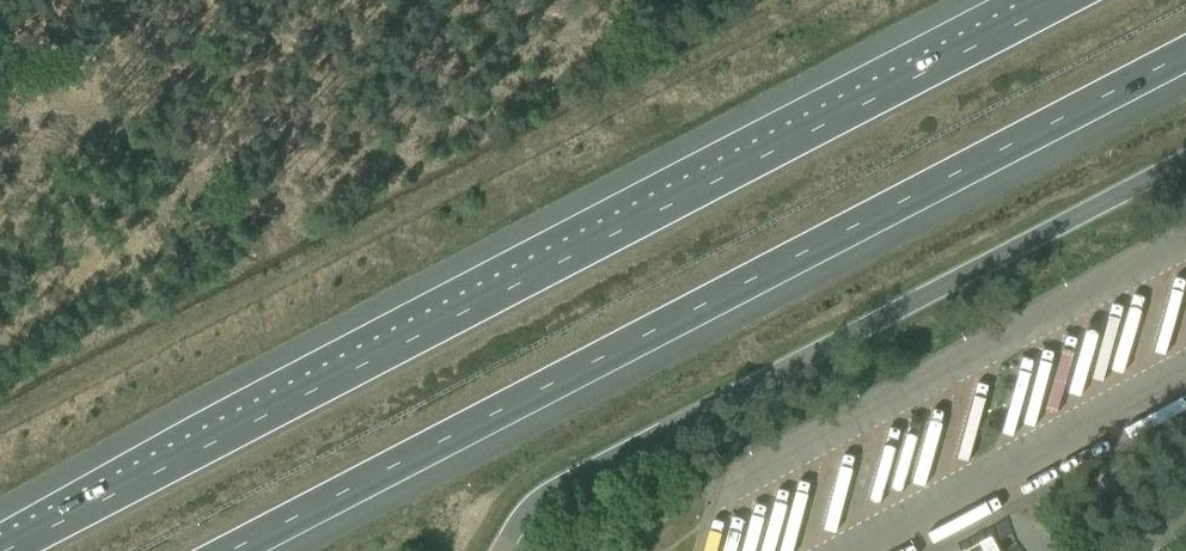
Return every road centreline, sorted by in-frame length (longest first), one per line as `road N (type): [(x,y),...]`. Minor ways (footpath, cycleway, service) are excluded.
road 1 (motorway): [(1064,0),(3,550)]
road 2 (motorway): [(231,550),(1185,54)]

